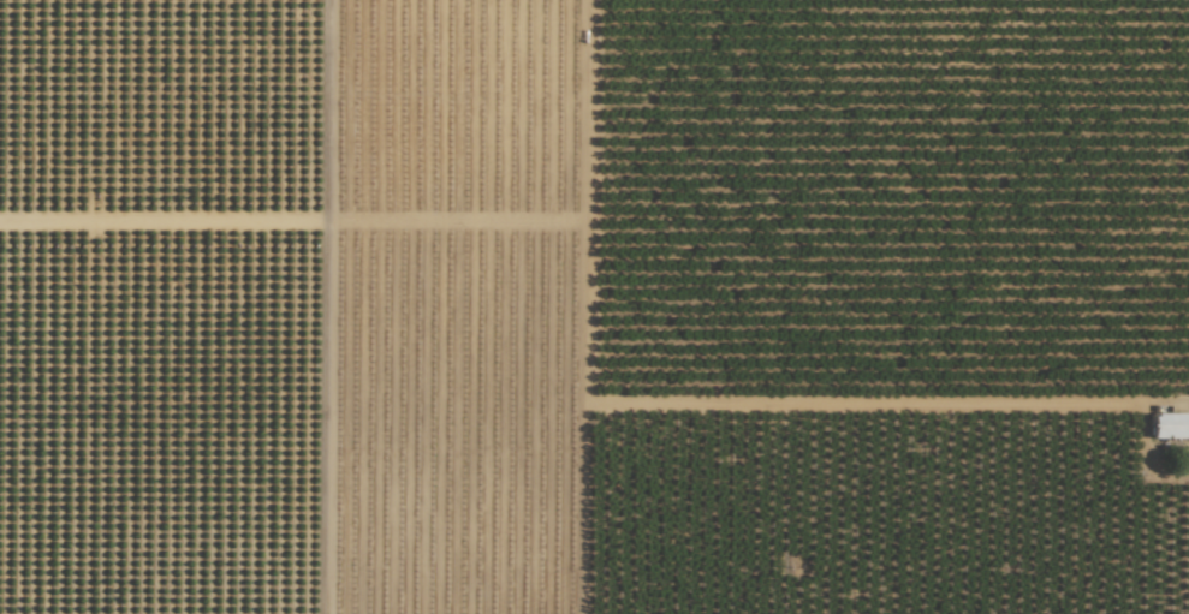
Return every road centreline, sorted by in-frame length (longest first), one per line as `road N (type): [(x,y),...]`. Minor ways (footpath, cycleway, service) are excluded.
road 1 (residential): [(356,613),(359,0)]

